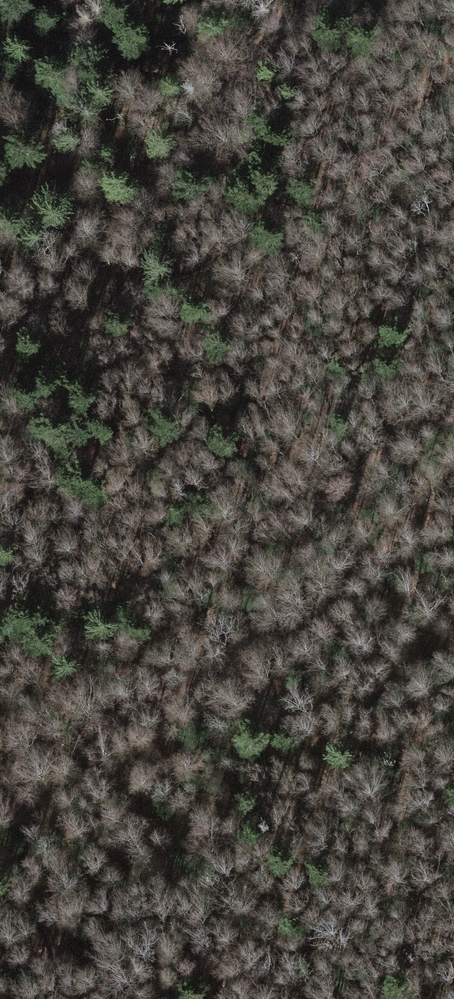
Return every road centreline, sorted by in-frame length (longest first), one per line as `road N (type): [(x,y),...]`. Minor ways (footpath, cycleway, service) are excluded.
road 1 (track): [(453,520),(0,724)]
road 2 (track): [(0,603),(66,585),(353,468),(429,452),(453,464)]
road 3 (track): [(0,303),(114,229),(324,0)]

